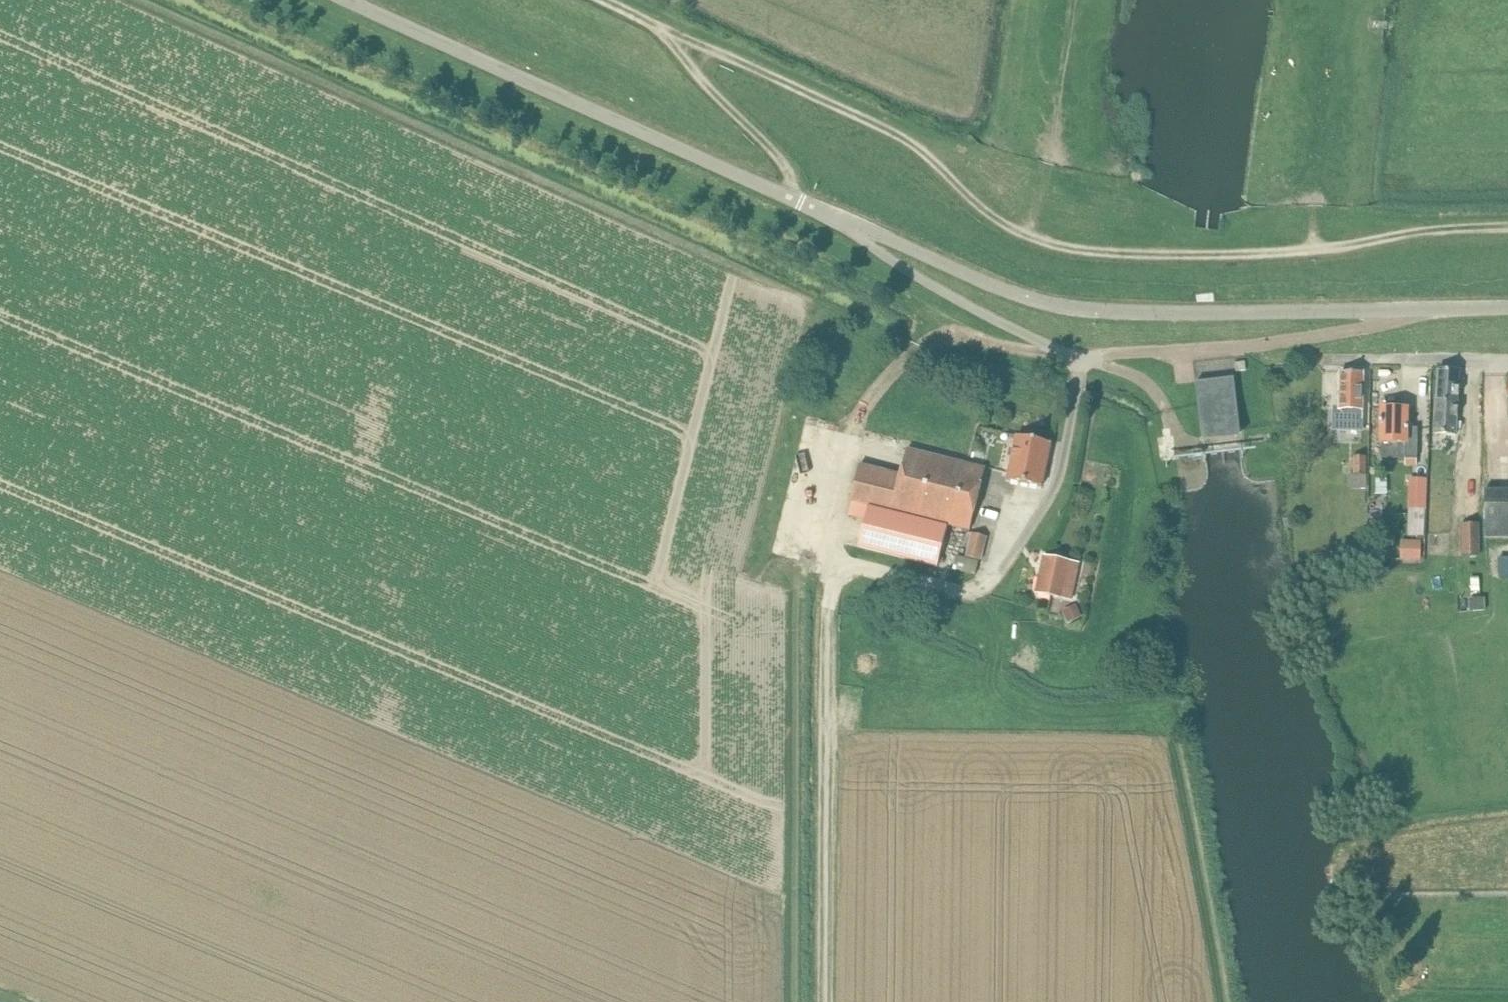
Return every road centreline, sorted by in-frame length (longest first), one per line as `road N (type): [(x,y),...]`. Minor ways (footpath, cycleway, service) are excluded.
road 1 (track): [(597,0),(914,146),(1033,244),(1147,260),(1272,257),(1440,229),(1507,228)]
road 2 (unclassified): [(1224,313),(1079,310),(995,288),(355,0)]
road 3 (track): [(1078,378),(1054,489),(993,581),(962,593),(839,564),(823,542),(852,431),(902,363),(935,340),(958,337),(1027,354),(1055,349)]
road 4 (unclassified): [(1224,313),(1507,308)]
road 5 (track): [(655,27),(778,165),(801,204)]
road 6 (residential): [(1325,360),(1507,358)]

